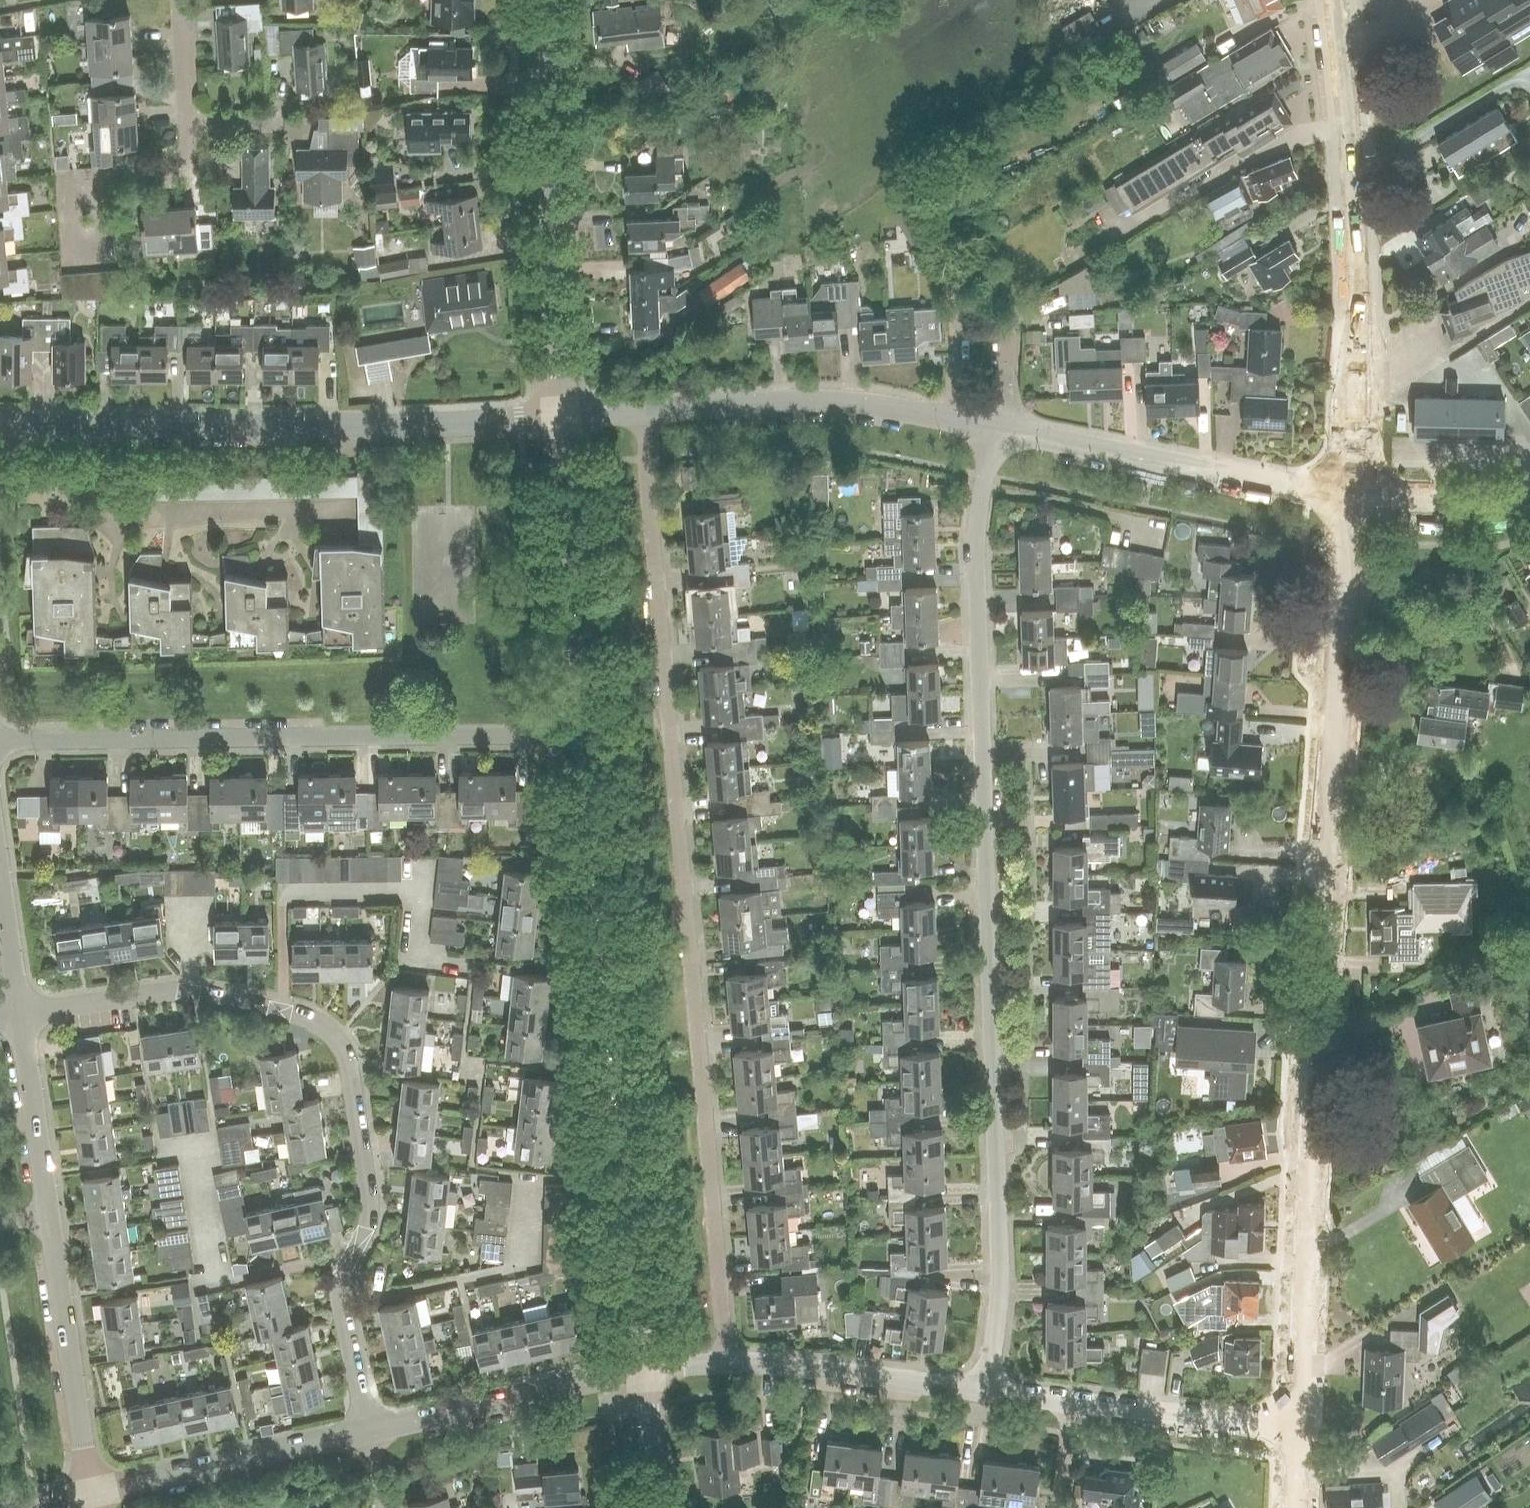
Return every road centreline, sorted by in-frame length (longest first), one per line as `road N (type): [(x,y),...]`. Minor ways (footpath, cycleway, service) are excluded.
road 1 (residential): [(987,1389),(1000,1297),(976,527),(994,425)]
road 2 (residential): [(725,1361),(641,414)]
road 3 (tertiary): [(1295,1429),(1353,495)]
road 4 (residential): [(370,1432),(343,1299),(350,1257),(373,1213),(351,1057),(326,1029),(185,995),(21,1013)]
road 5 (unclassified): [(646,1374),(587,731)]
road 6 (residential): [(587,731),(0,742)]
road 7 (unclassified): [(0,426),(447,425),(559,417)]
road 8 (tertiary): [(1353,495),(1356,201),(1339,0)]
road 9 (unclassified): [(559,417),(551,0)]
road 10 (unclassified): [(1353,495),(1004,427)]
road 11 (residential): [(74,246),(72,187),(191,166),(178,0)]
road 12 (unclassified): [(587,731),(559,417)]
road 13 (residential): [(1295,1429),(987,1389)]
road 14 (unclassified): [(942,418),(821,401),(641,414)]
road 15 (residential): [(92,1495),(46,1212)]
road 16 (unclassified): [(92,1495),(370,1432)]
road 17 (unclassified): [(370,1432),(646,1374)]
road 18 (residential): [(987,1389),(725,1361)]
road 19 (residential): [(46,1212),(21,1013)]
road 20 (unclassified): [(1353,495),(1529,503)]
road 21 (residential): [(945,271),(958,327),(942,418)]
road 22 (residential): [(21,1013),(0,878)]
road 23 (unclassified): [(660,1507),(646,1374)]

